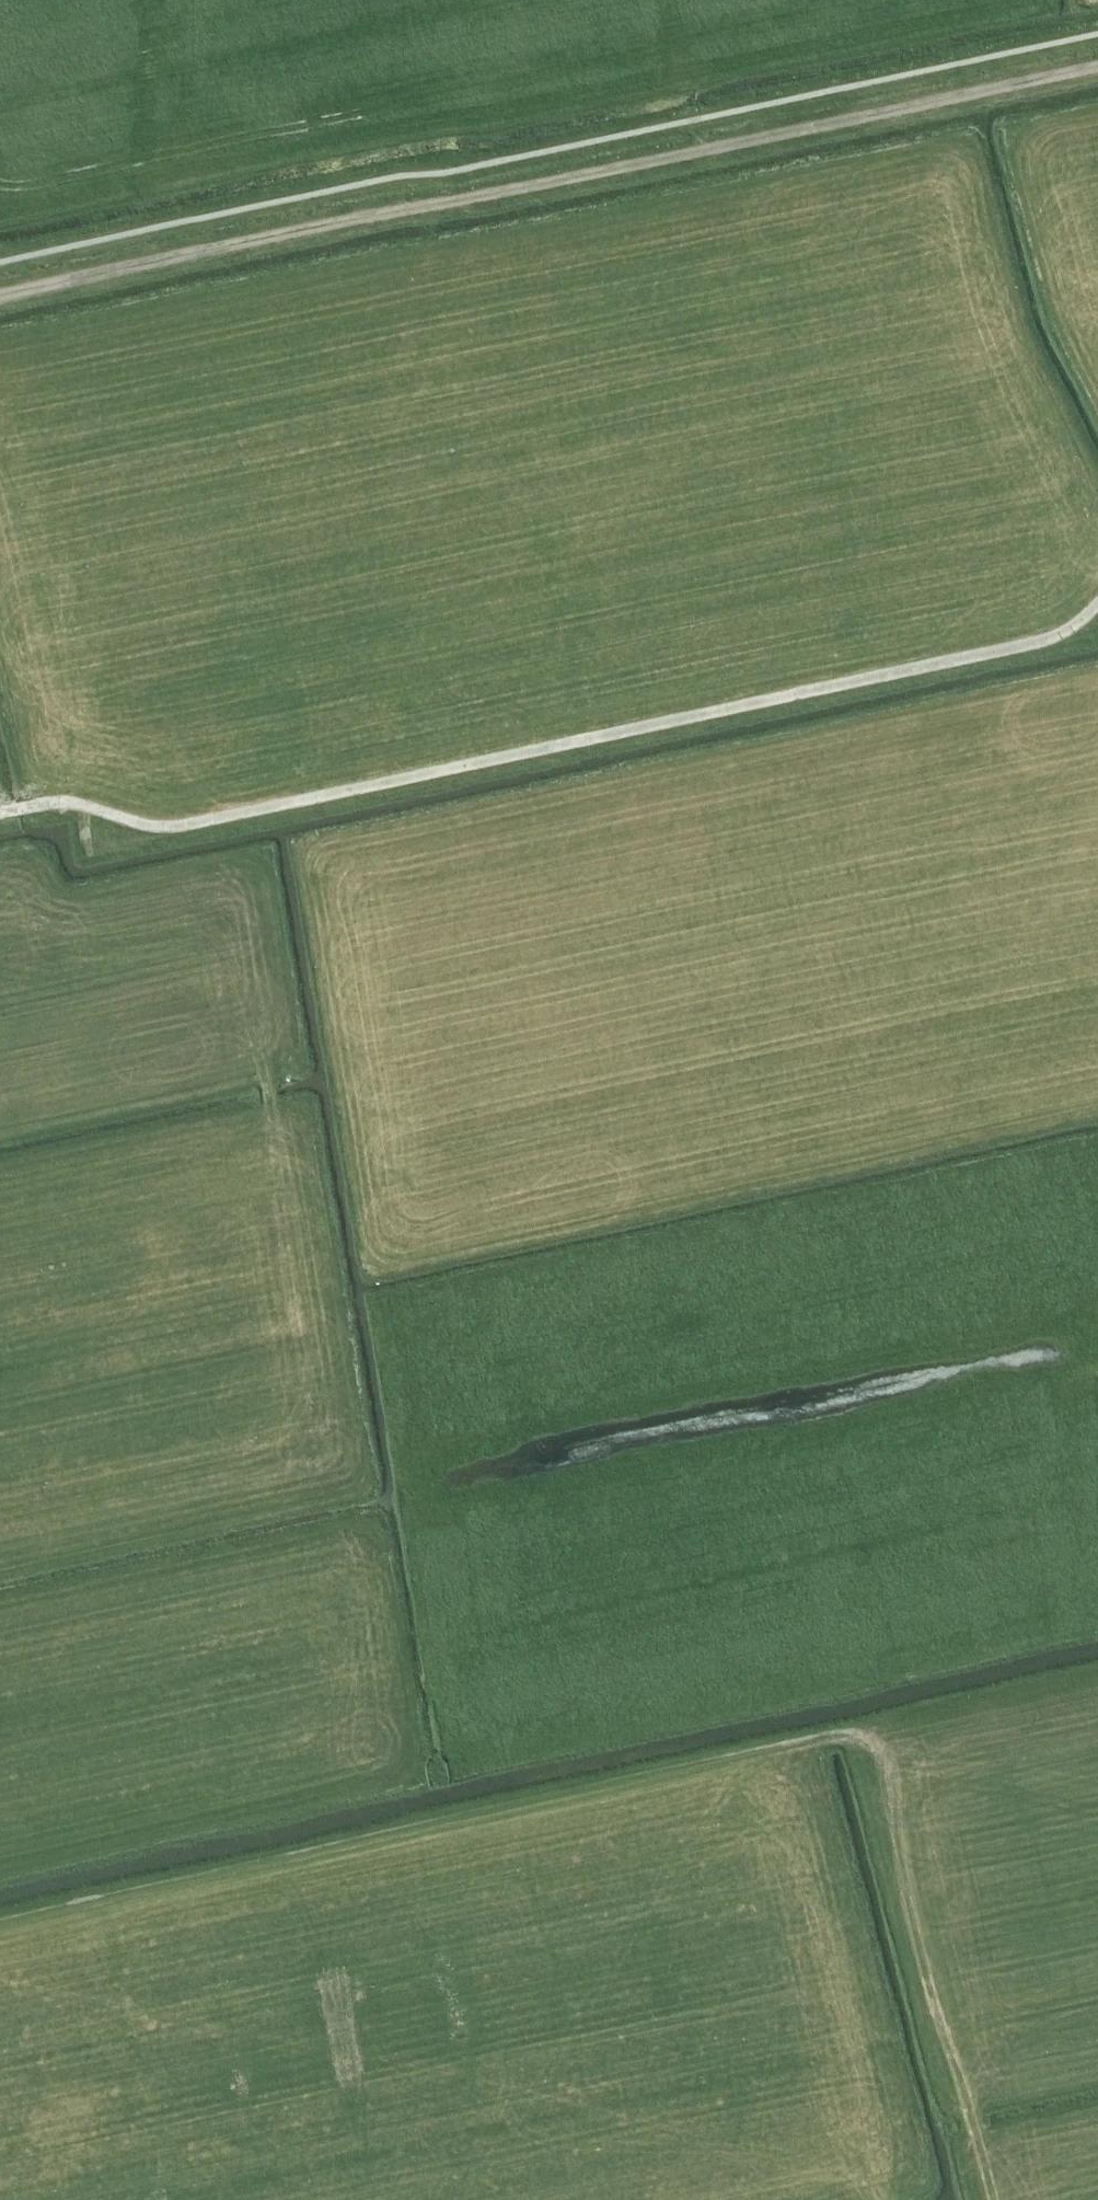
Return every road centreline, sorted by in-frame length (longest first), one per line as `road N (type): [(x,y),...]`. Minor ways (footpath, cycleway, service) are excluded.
road 1 (track): [(0,296),(1097,65)]

